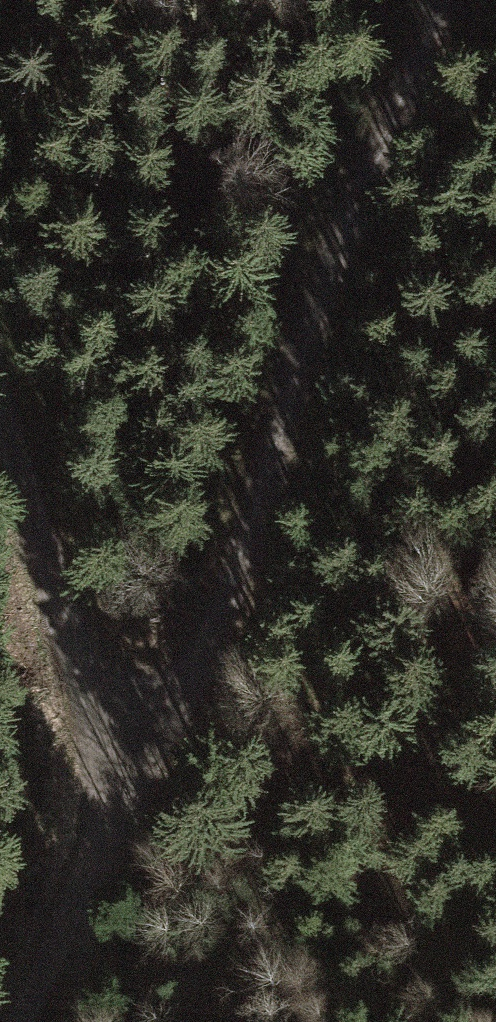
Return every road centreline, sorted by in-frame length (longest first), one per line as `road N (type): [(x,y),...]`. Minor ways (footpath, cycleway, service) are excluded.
road 1 (track): [(444,0),(192,655),(117,768)]
road 2 (track): [(117,768),(0,399)]
road 3 (track): [(7,1021),(117,768)]

